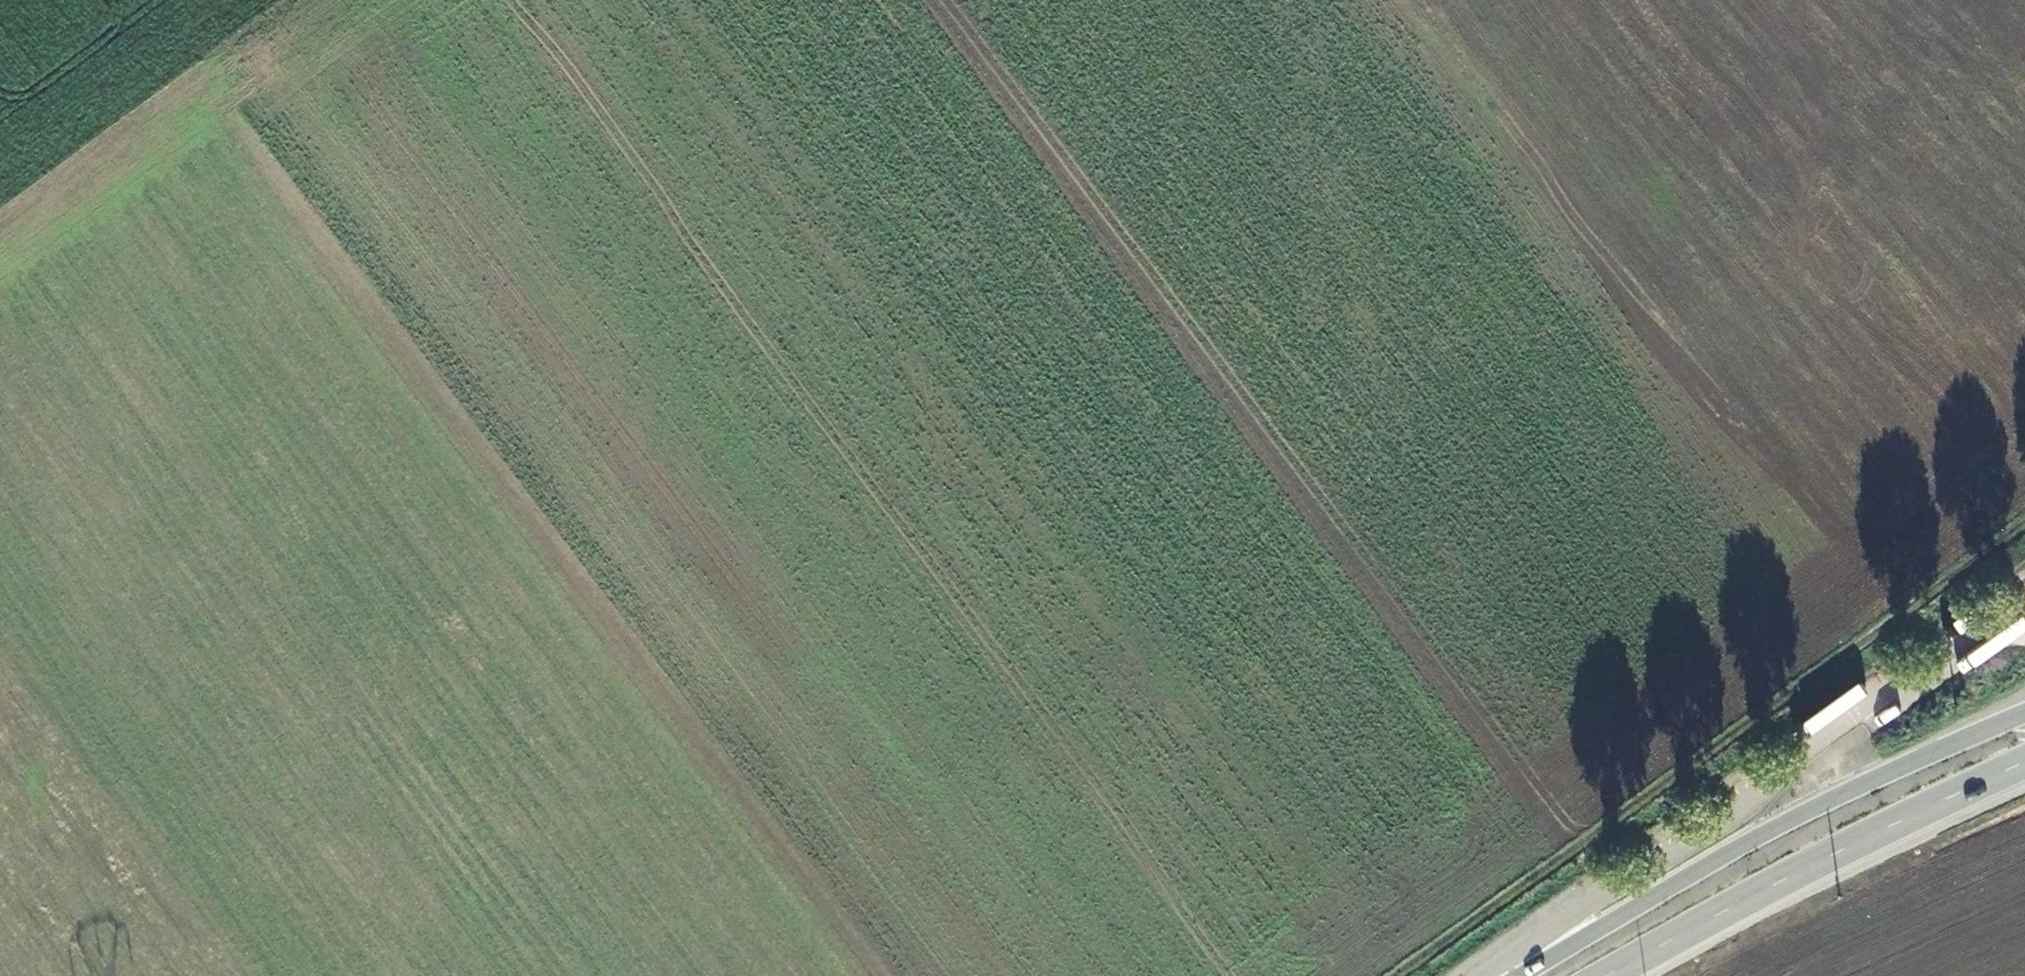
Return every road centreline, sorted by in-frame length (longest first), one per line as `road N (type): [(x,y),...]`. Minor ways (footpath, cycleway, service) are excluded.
road 1 (primary): [(2024,712),(1788,820),(1518,975)]
road 2 (unclassified): [(1875,709),(1822,742),(1731,818),(1482,975)]
road 3 (primary): [(1600,975),(2024,762)]
road 4 (unclassified): [(1875,709),(2024,601)]

